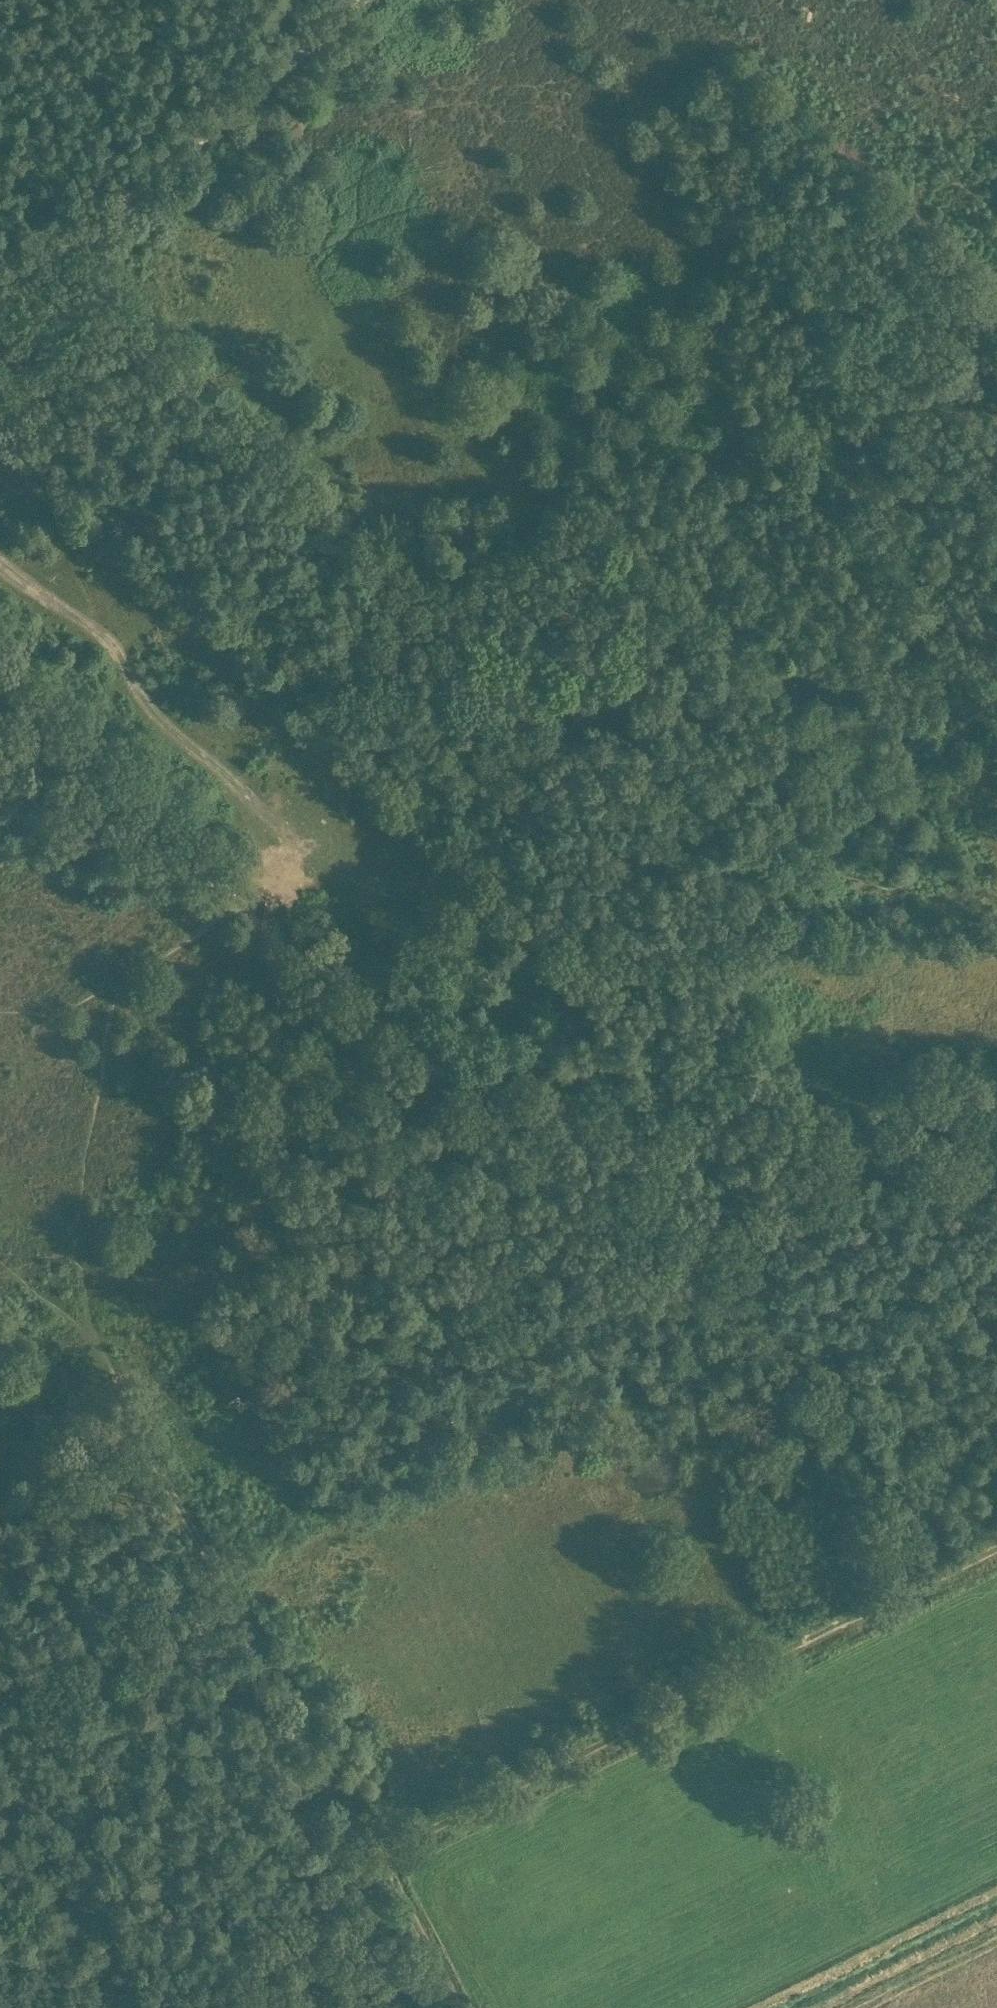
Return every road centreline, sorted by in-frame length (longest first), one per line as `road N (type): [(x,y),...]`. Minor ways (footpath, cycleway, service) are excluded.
road 1 (track): [(385,1849),(996,1552)]
road 2 (track): [(122,1401),(385,1849)]
road 3 (track): [(0,298),(363,0)]
road 4 (track): [(0,562),(126,656),(238,807),(294,853)]
road 5 (track): [(0,1533),(122,1401)]
road 6 (track): [(385,1849),(464,2007)]

